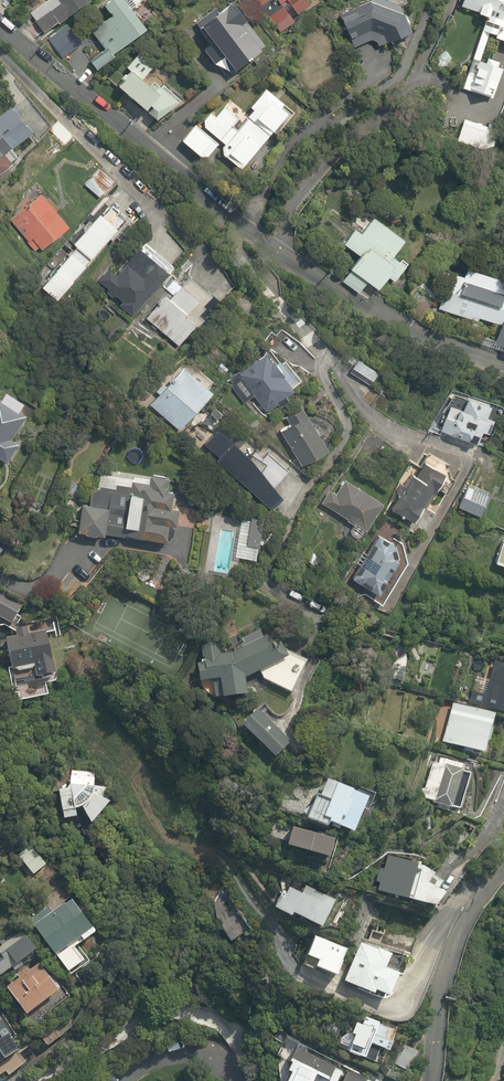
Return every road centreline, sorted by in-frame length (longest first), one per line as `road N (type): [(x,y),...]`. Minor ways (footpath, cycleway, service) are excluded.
road 1 (residential): [(0,26),(257,234),(411,328),(503,364)]
road 2 (residential): [(503,867),(471,913),(432,1080)]
road 3 (residential): [(236,1080),(205,1058),(165,1058),(124,1080)]

